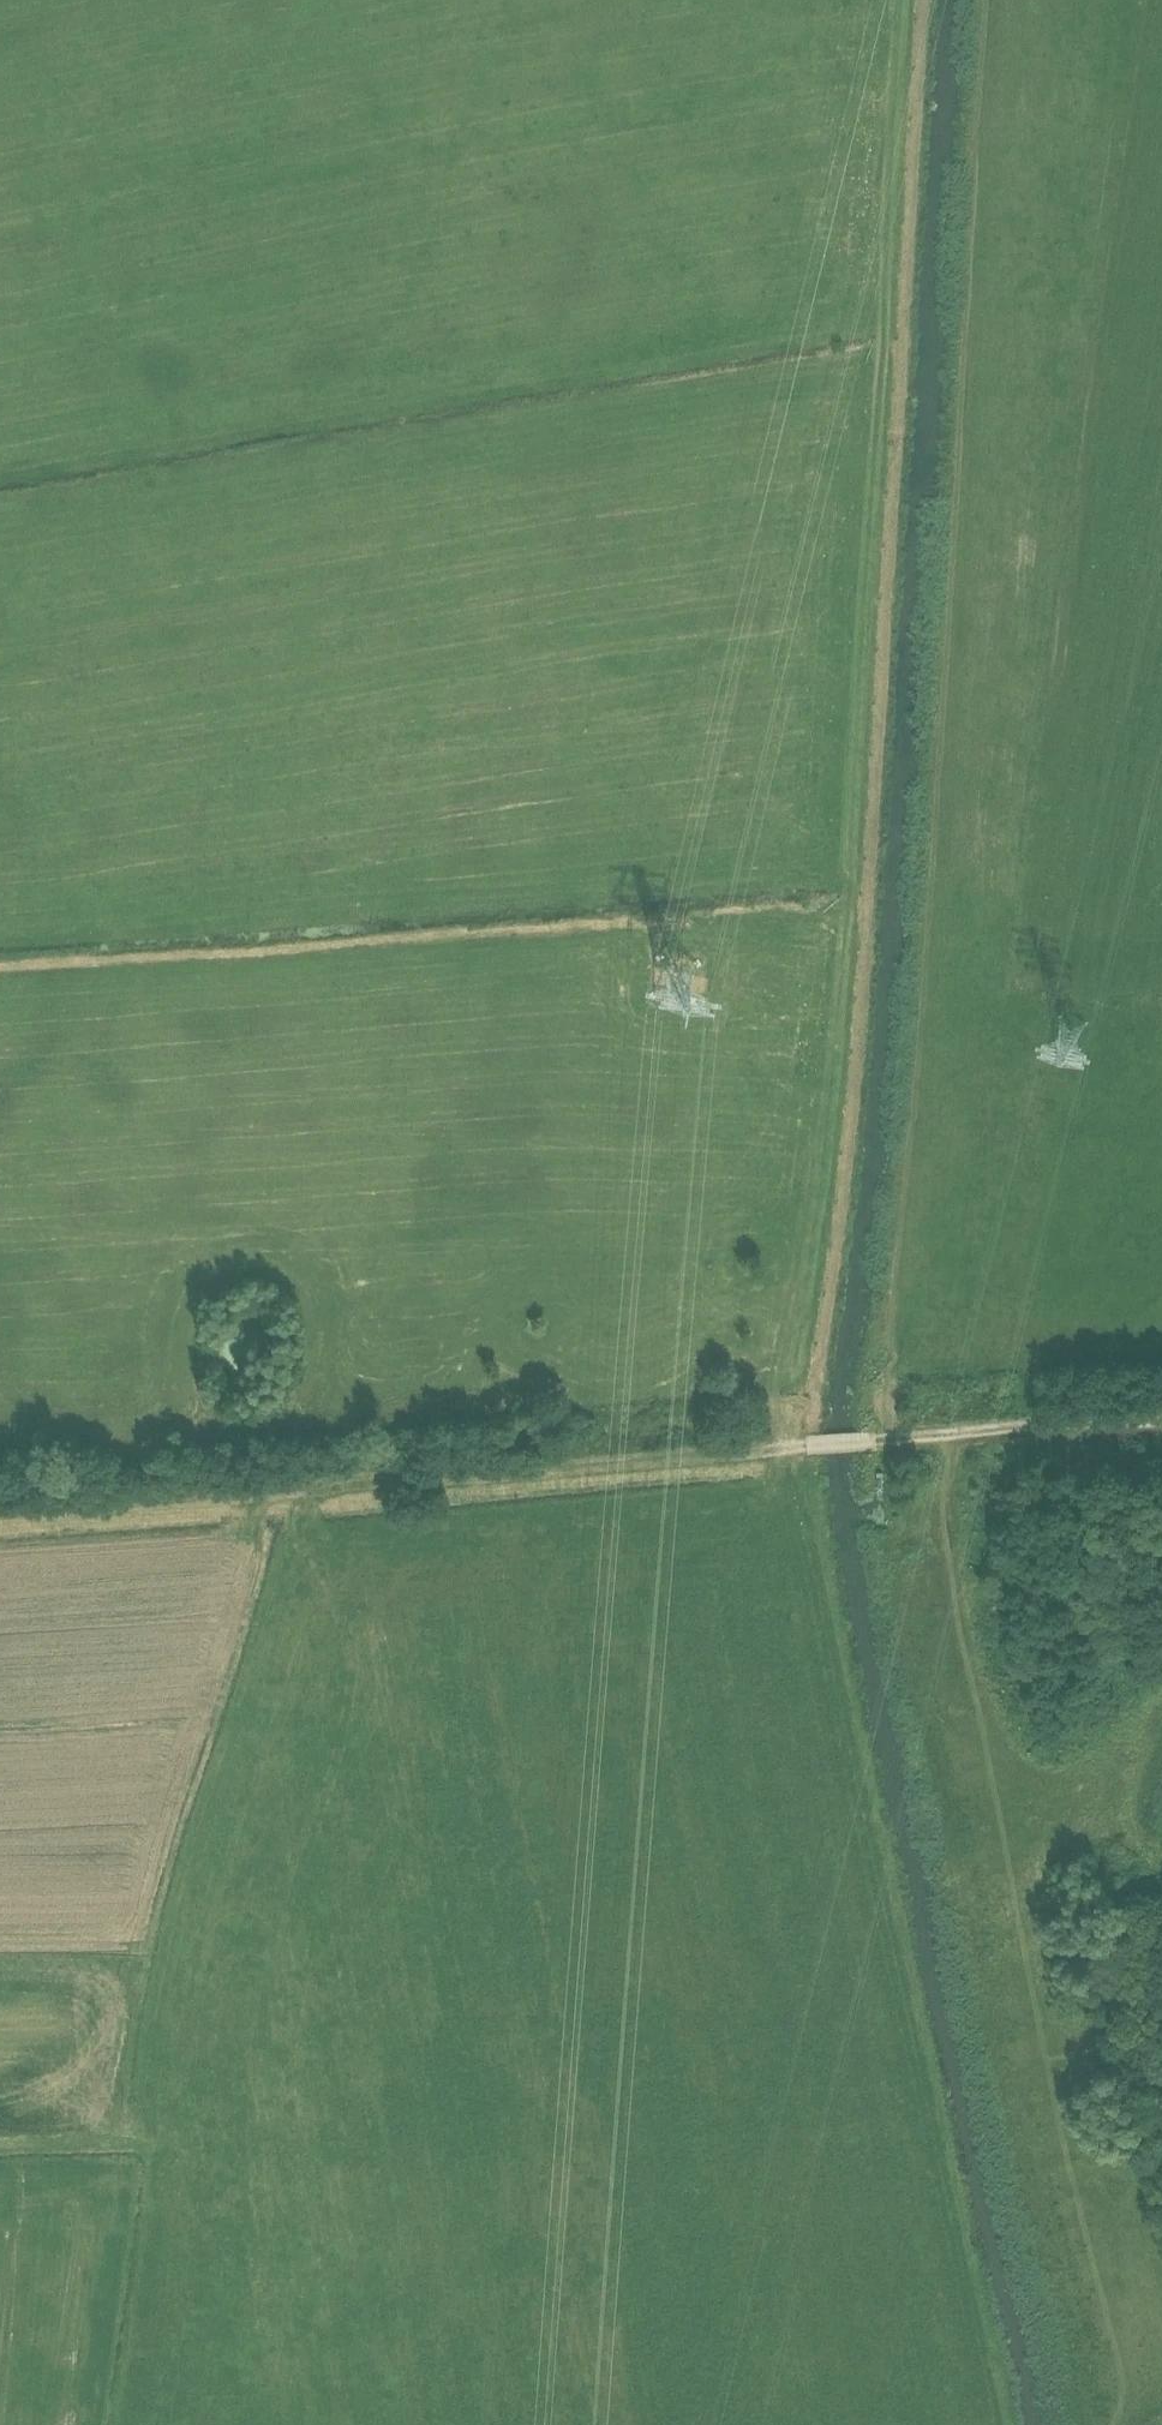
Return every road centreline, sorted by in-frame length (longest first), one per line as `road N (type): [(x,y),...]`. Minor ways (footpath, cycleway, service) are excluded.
road 1 (track): [(1161,1422),(892,1438)]

